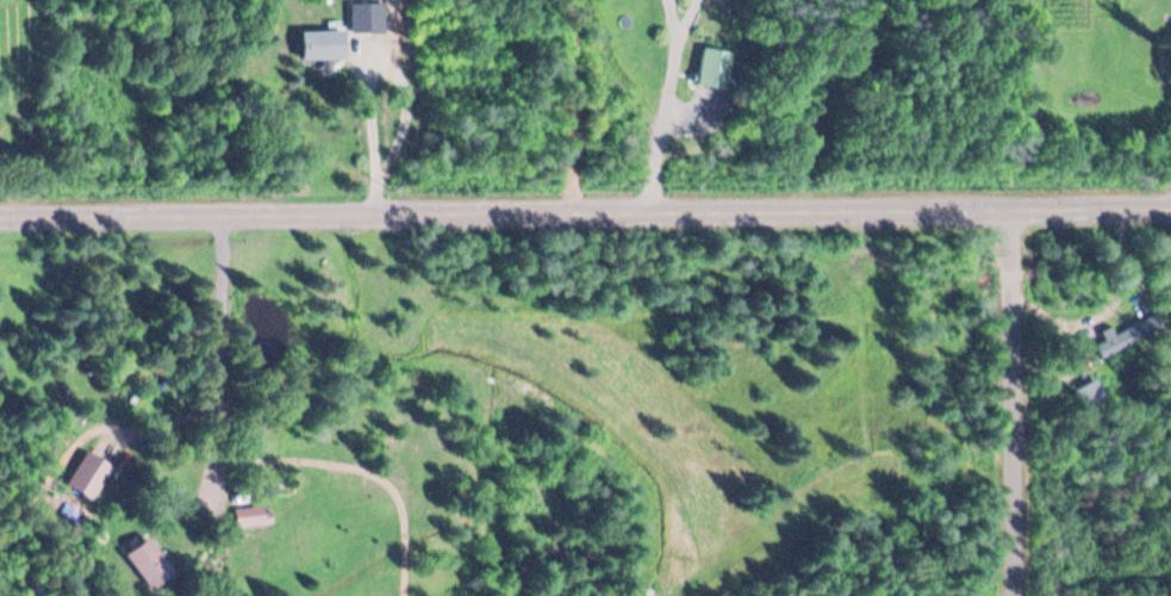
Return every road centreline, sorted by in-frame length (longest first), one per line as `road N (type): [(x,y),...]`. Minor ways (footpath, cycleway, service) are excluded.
road 1 (residential): [(1170,204),(0,213)]
road 2 (residential): [(1010,595),(1005,206)]
road 3 (track): [(196,0),(212,27),(361,172),(386,210)]

